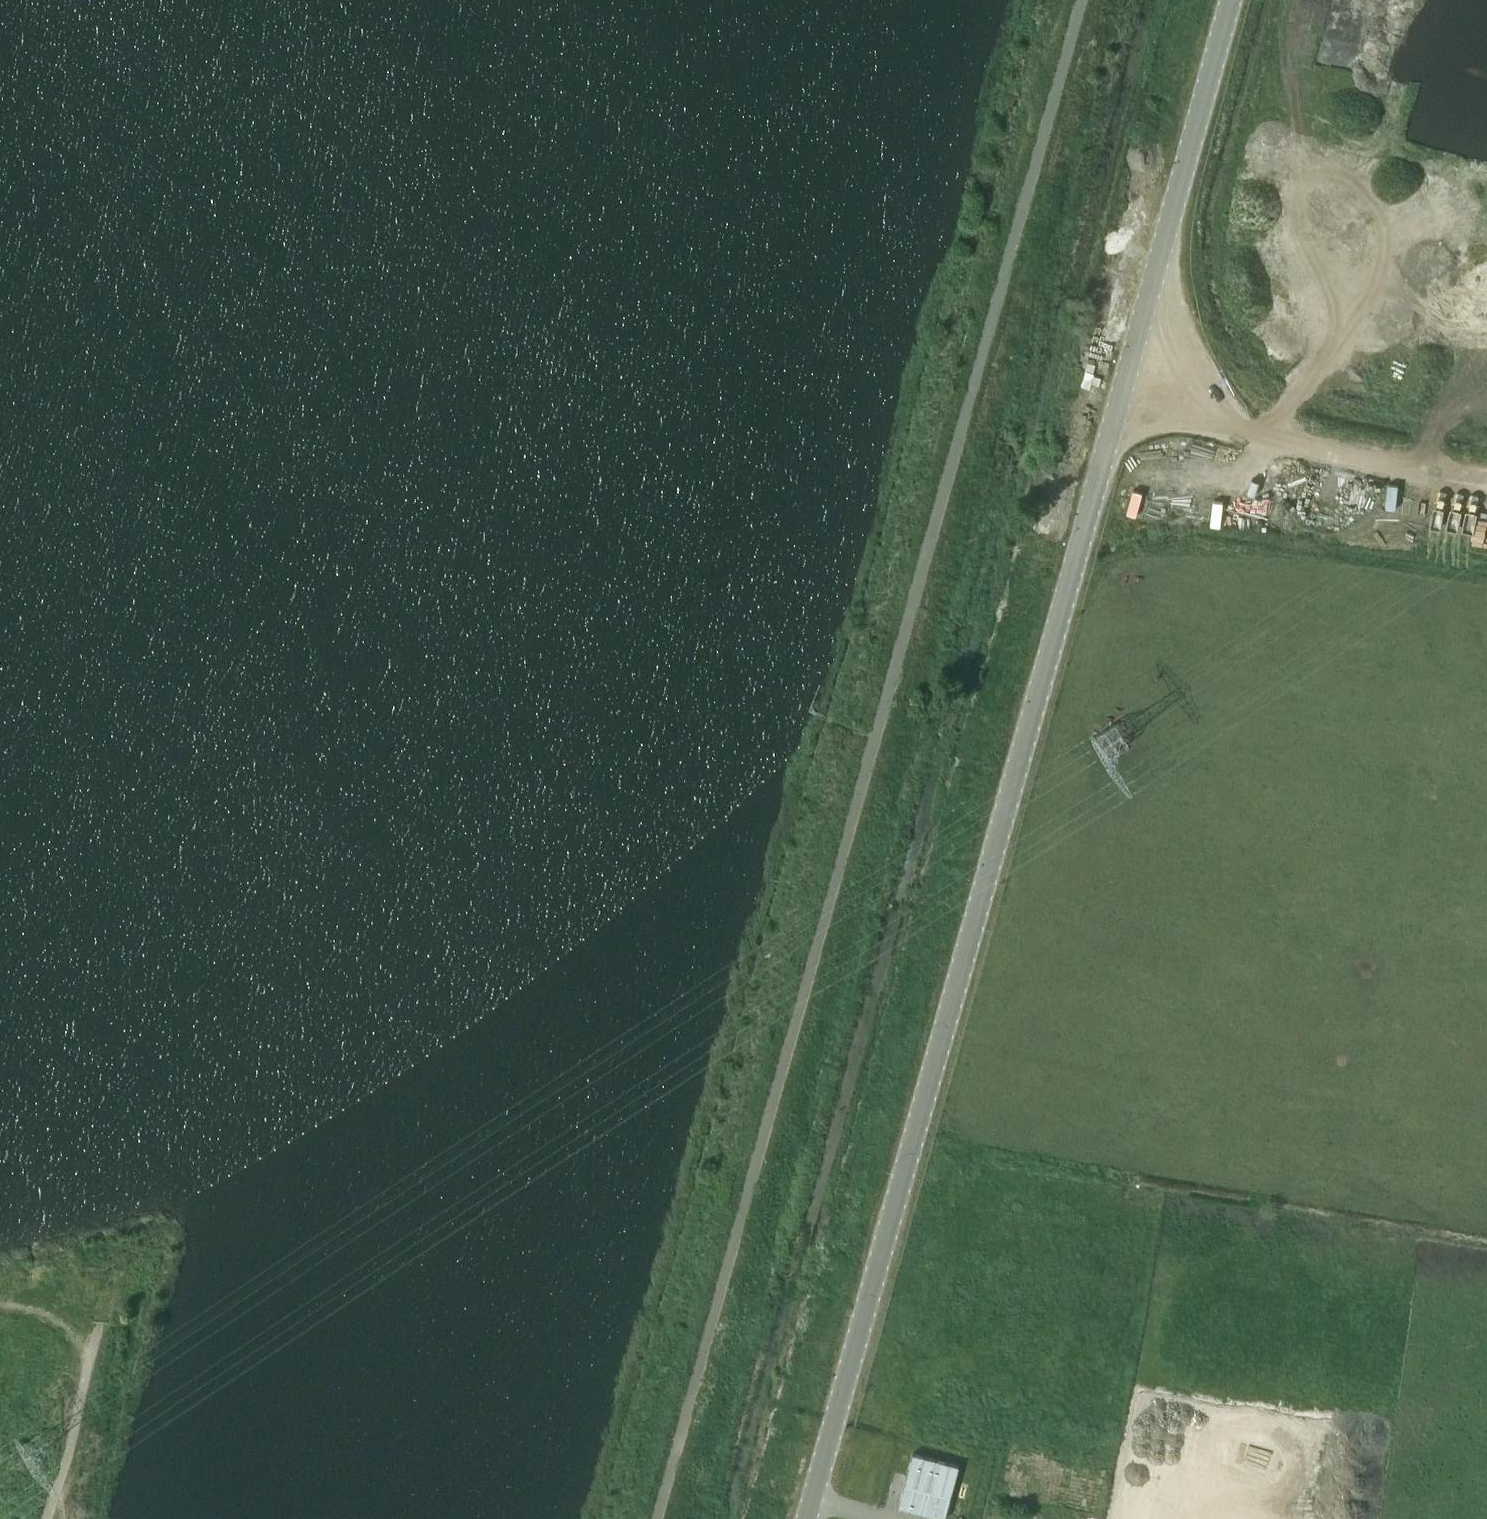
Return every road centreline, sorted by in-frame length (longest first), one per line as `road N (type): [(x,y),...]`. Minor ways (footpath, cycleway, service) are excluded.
road 1 (unclassified): [(808,1518),(1231,0)]
road 2 (track): [(1486,479),(1273,442),(1215,398),(1175,341),(1161,258)]
road 3 (track): [(1273,442),(1157,411),(1115,417)]

